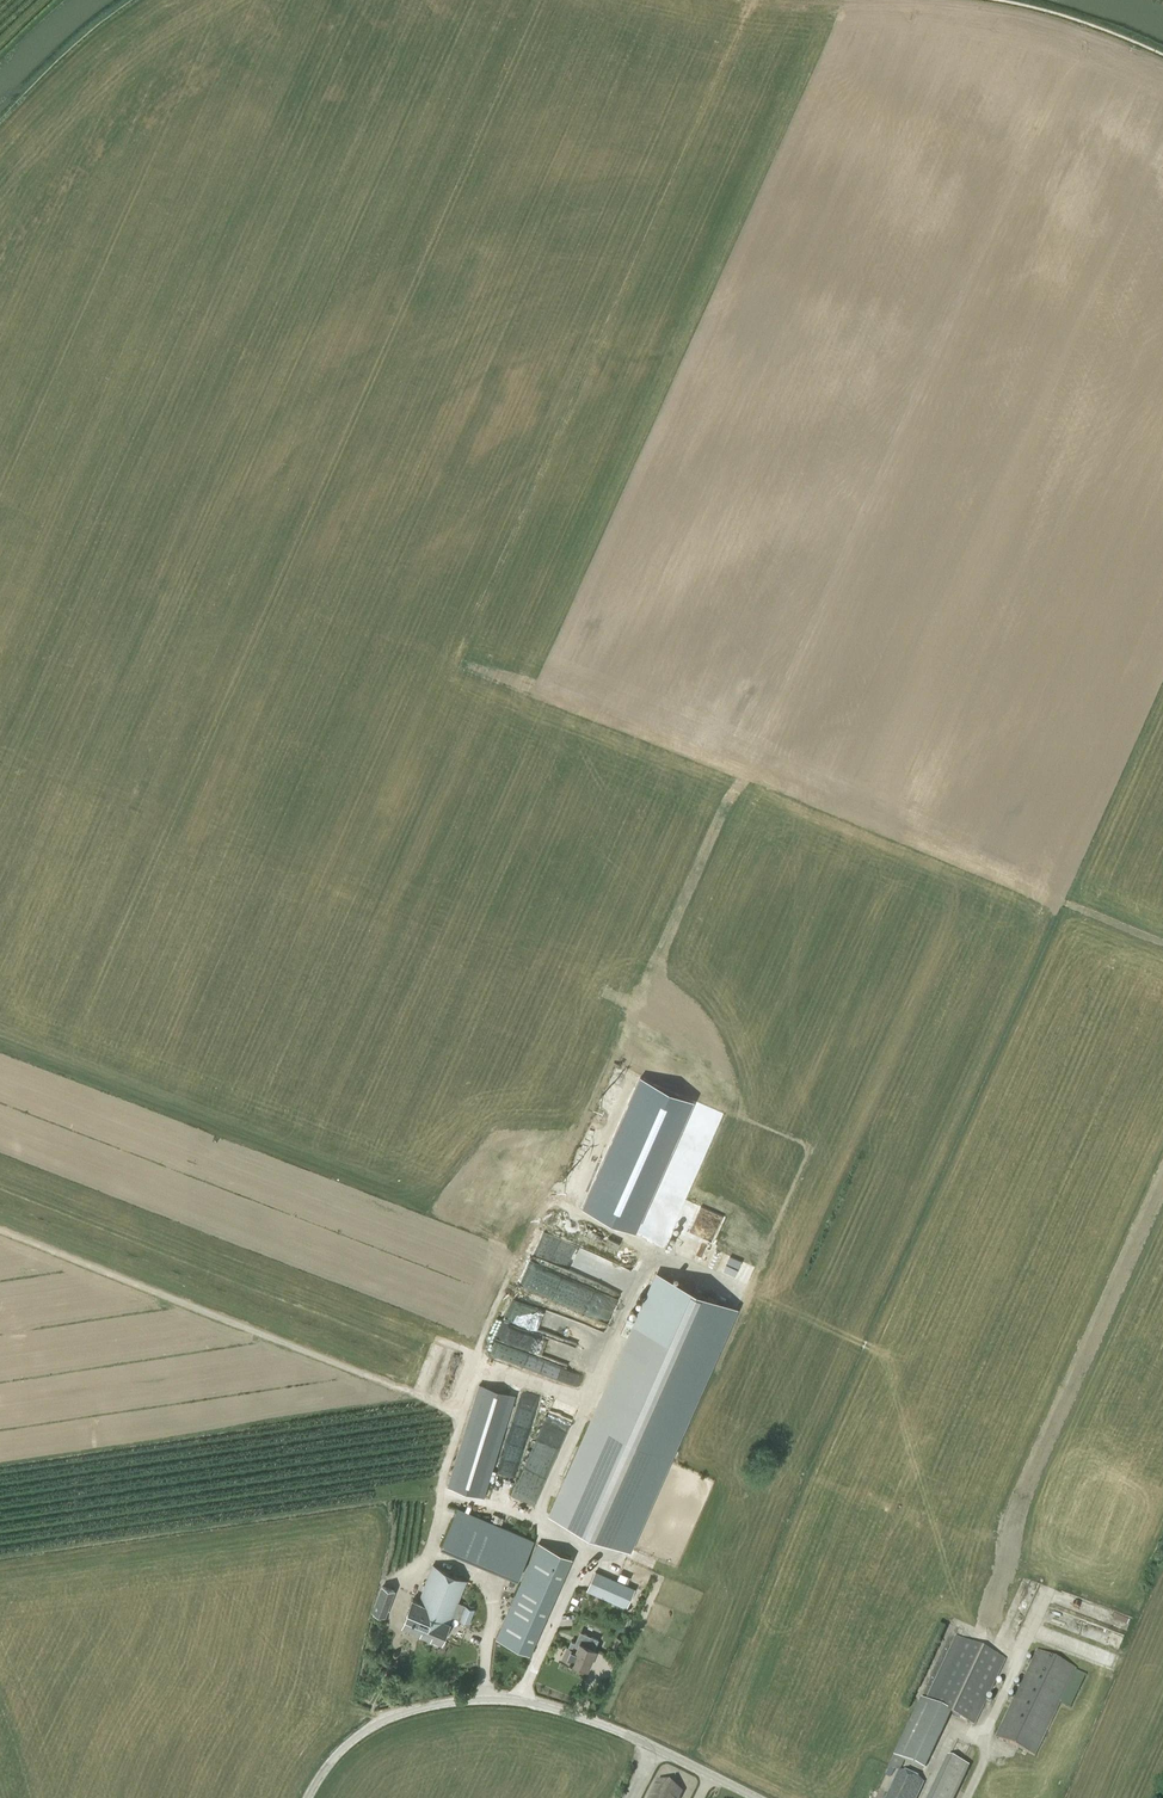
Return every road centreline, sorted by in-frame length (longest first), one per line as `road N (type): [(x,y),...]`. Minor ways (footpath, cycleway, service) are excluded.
road 1 (unclassified): [(751,1797),(578,1716),(476,1698),(416,1709),(358,1735),(309,1797)]

